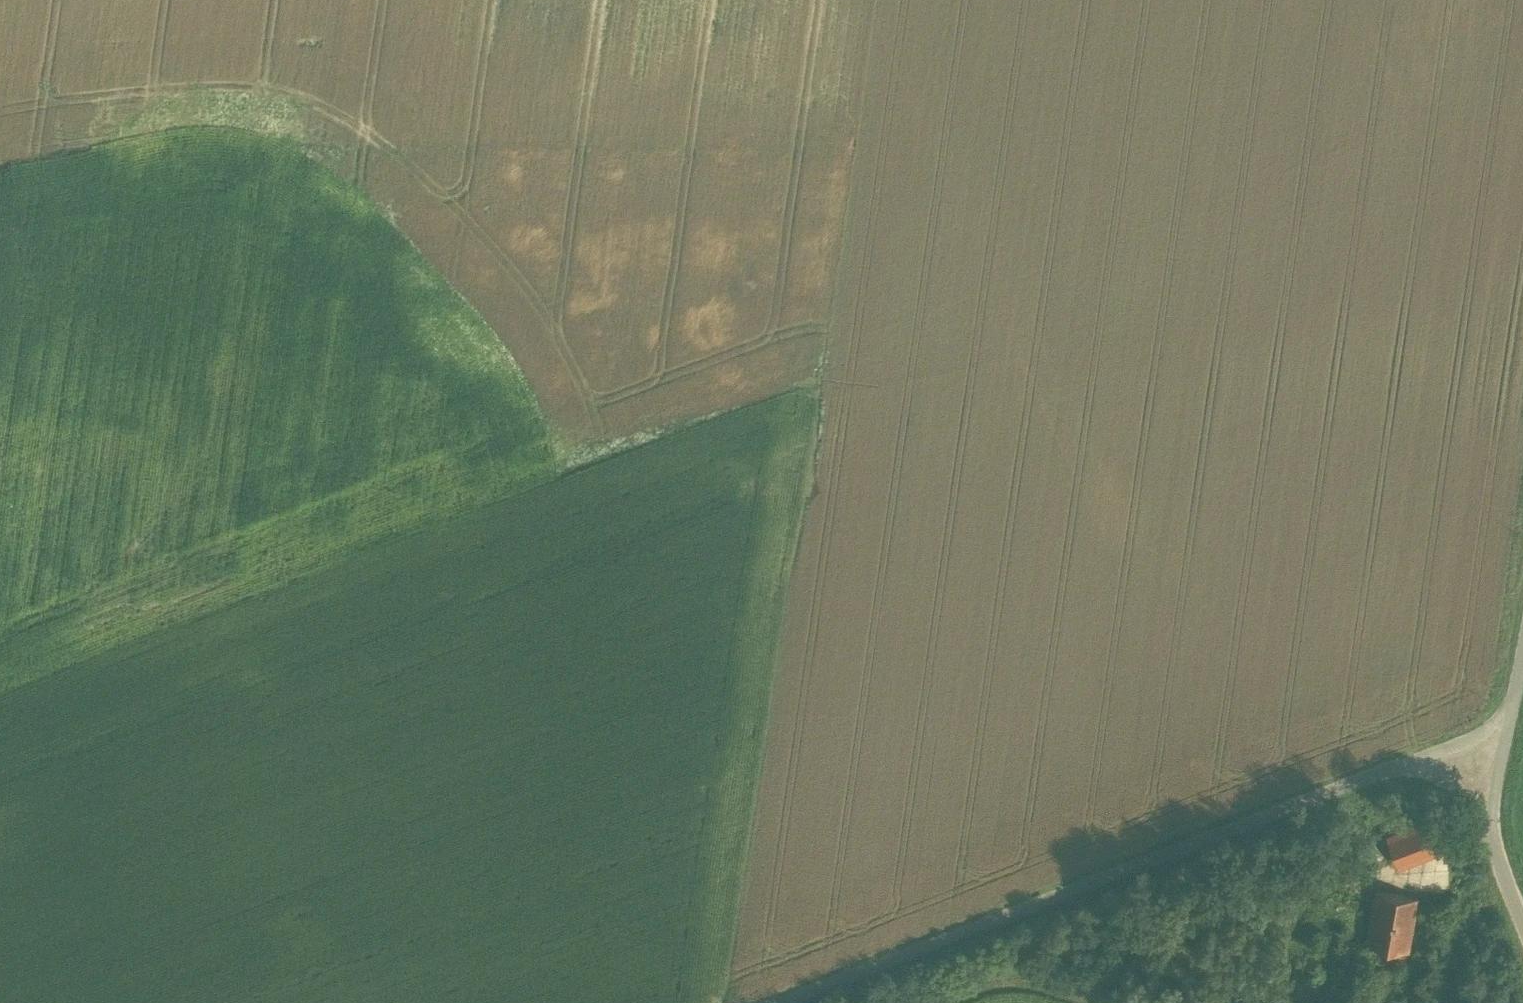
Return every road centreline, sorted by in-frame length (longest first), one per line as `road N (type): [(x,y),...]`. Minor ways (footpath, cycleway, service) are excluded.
road 1 (unclassified): [(766,1002),(1331,788),(1491,744)]
road 2 (unclassified): [(1491,744),(1506,869),(1522,915)]
road 3 (unclassified): [(1491,744),(1522,604)]

